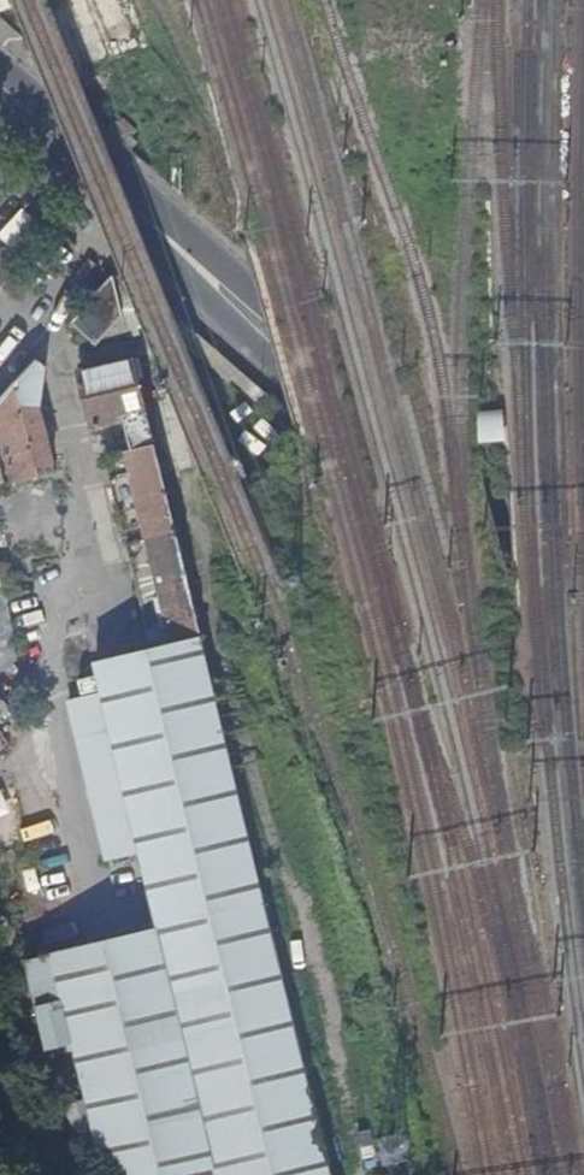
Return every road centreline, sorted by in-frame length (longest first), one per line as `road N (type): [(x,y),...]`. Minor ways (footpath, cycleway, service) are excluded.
road 1 (secondary): [(133,208),(280,369),(583,632)]
road 2 (secondary): [(583,592),(264,306),(133,208)]
road 3 (secondary): [(133,208),(0,89)]

